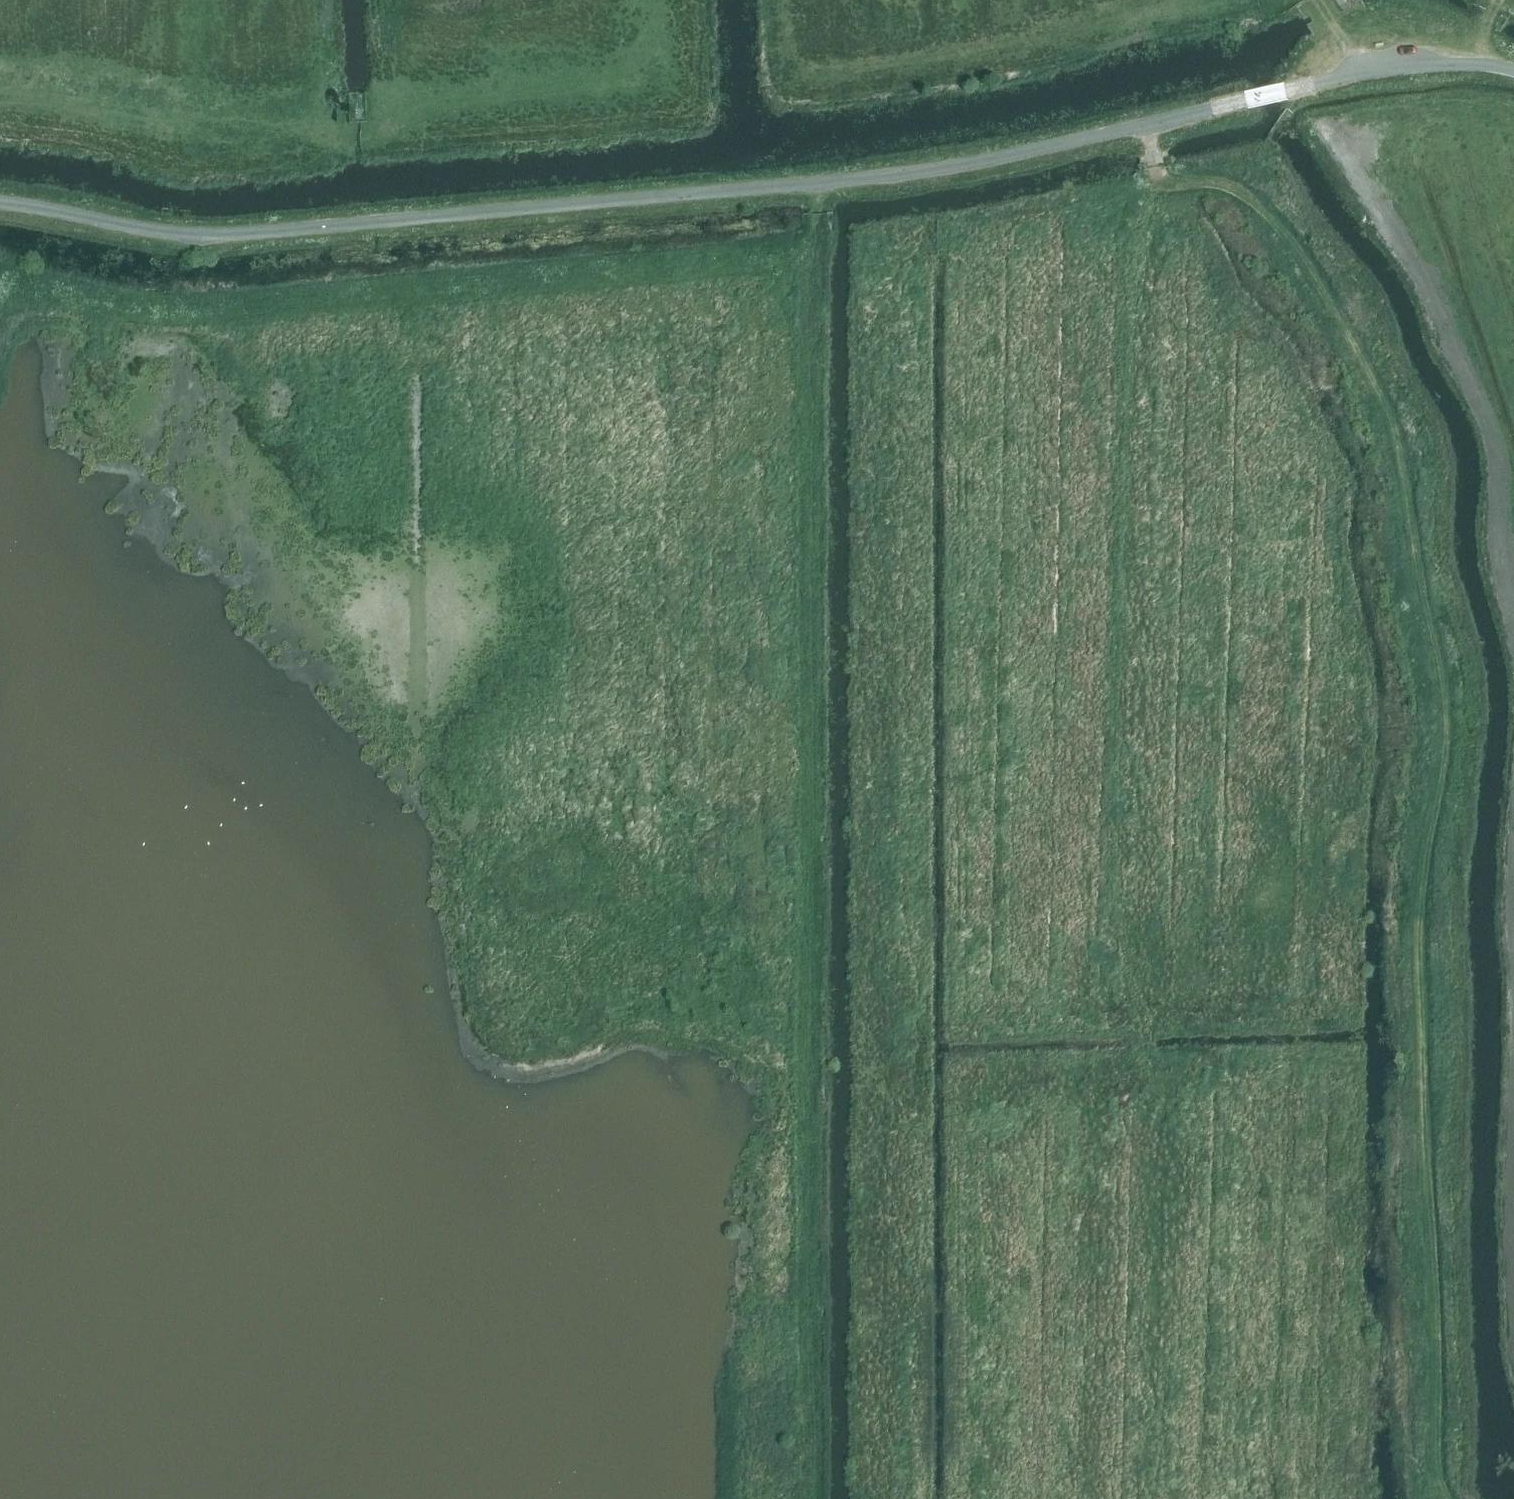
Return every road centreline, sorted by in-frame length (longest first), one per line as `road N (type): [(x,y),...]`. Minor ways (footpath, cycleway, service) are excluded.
road 1 (unclassified): [(0,206),(197,244),(970,165),(1367,71),(1463,64),(1513,77)]

